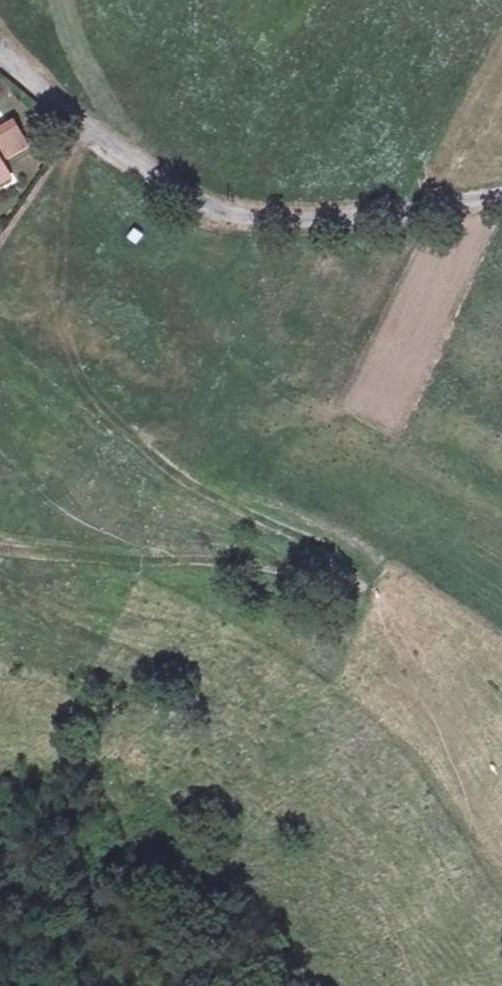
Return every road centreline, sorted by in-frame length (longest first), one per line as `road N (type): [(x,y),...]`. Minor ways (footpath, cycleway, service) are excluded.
road 1 (unclassified): [(501,195),(346,216),(272,217),(216,206),(135,167),(0,46)]

